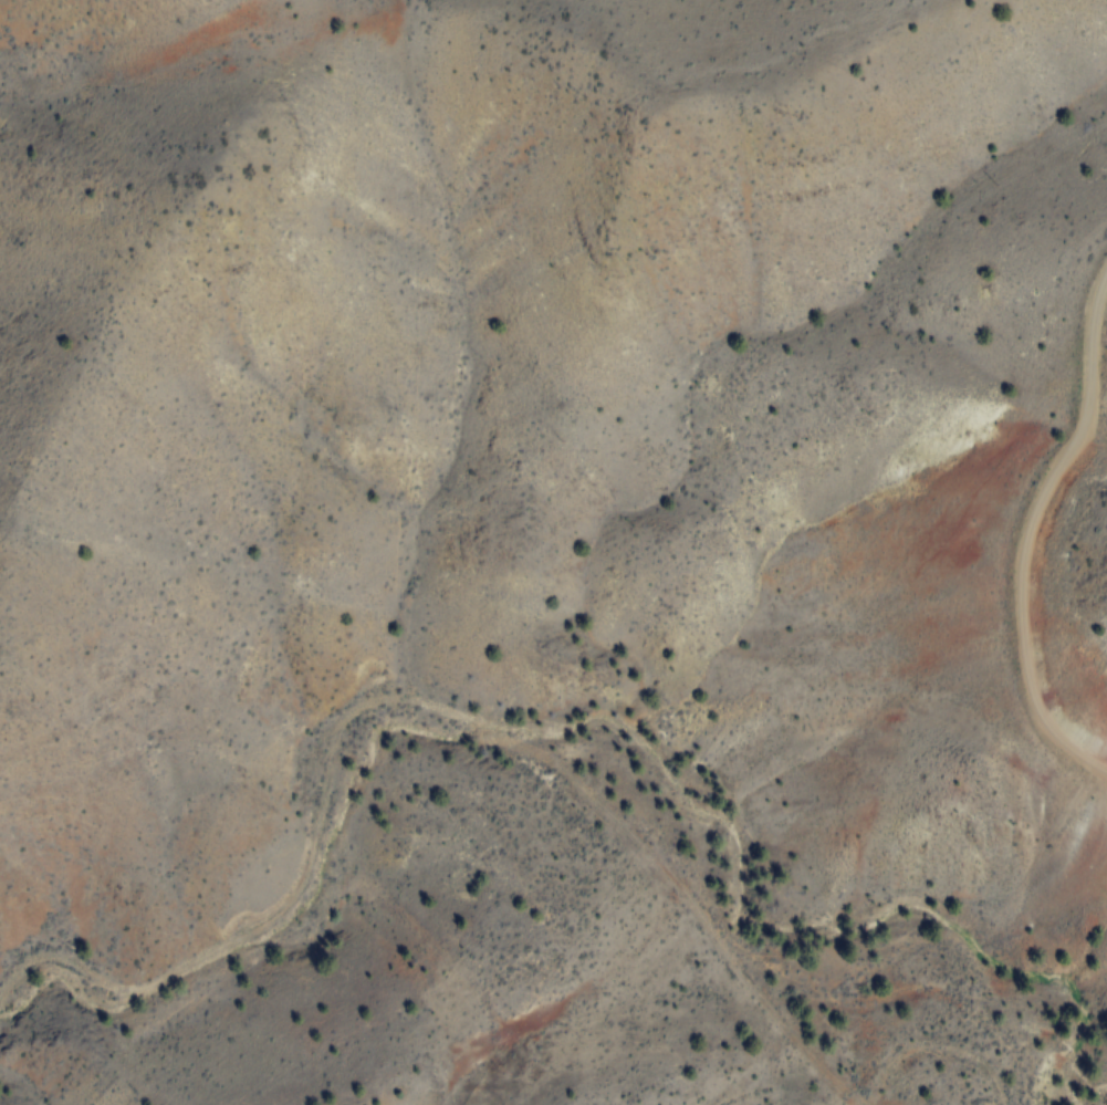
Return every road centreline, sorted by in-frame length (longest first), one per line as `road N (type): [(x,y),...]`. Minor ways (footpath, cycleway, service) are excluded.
road 1 (residential): [(1106,768),(1059,732),(1037,702),(1022,593),(1045,492),(1090,399),(1094,320),(1106,275)]

